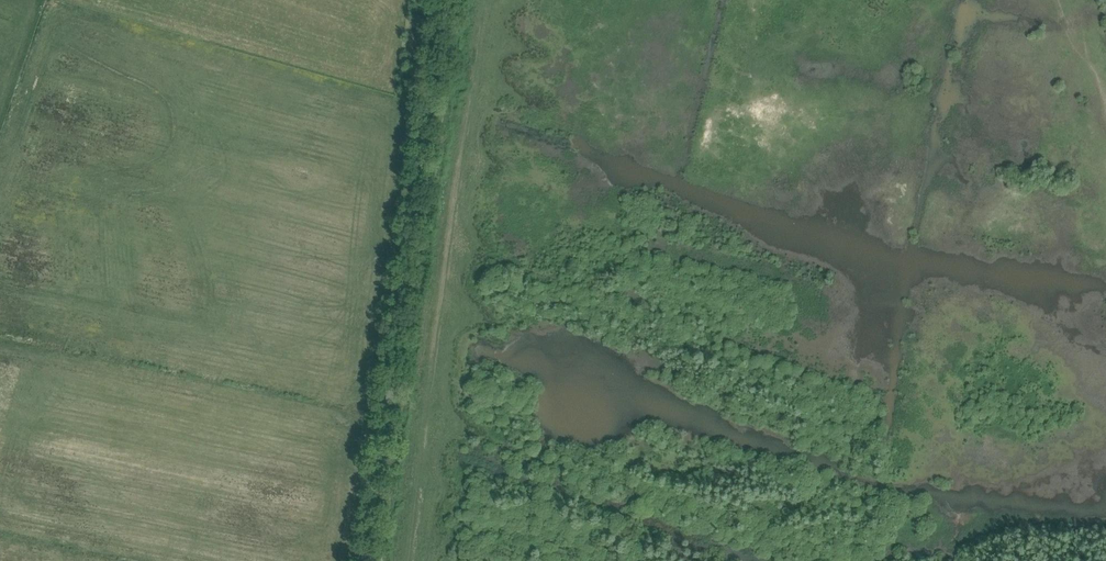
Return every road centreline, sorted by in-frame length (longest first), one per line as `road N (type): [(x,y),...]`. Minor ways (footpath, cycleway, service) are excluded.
road 1 (unclassified): [(365,560),(445,0)]

